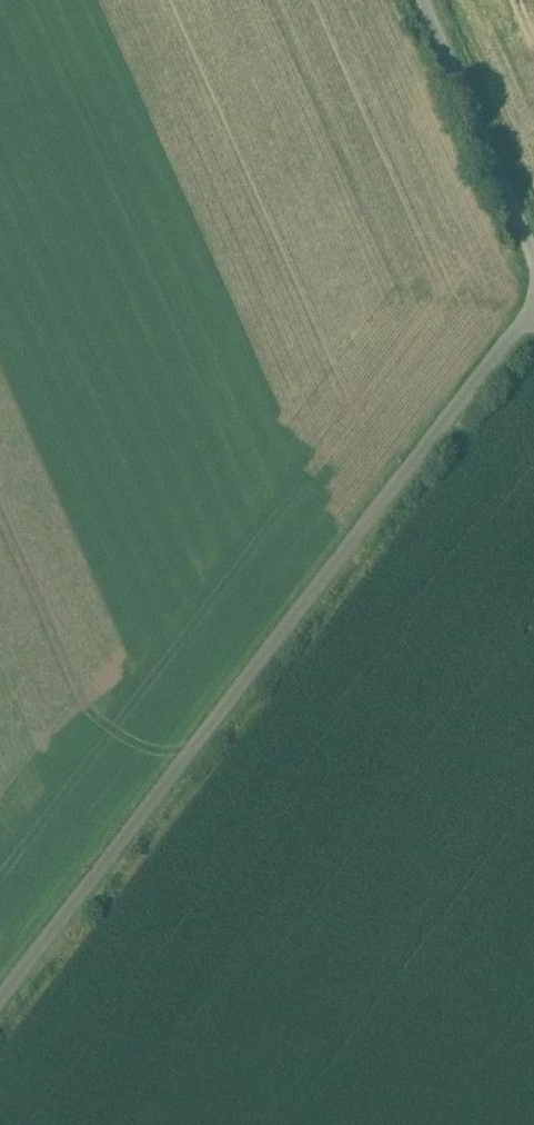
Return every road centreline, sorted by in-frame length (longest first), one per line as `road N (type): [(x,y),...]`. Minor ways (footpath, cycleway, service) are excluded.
road 1 (unclassified): [(0,1000),(533,313)]
road 2 (unclassified): [(420,0),(533,259)]

